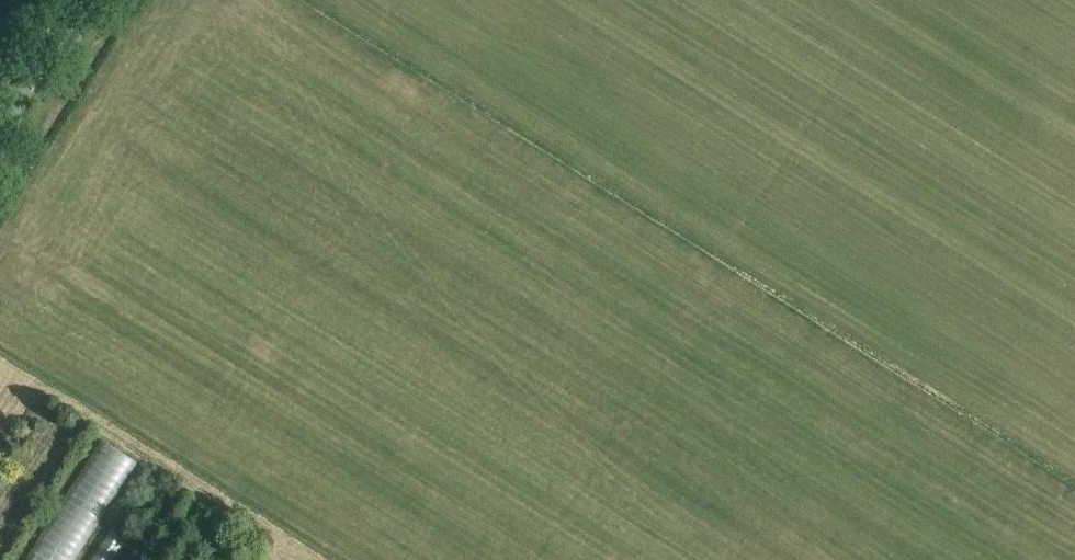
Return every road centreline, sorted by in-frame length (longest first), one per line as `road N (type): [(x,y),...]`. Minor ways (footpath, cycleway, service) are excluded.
road 1 (tertiary): [(0,118),(78,0)]

